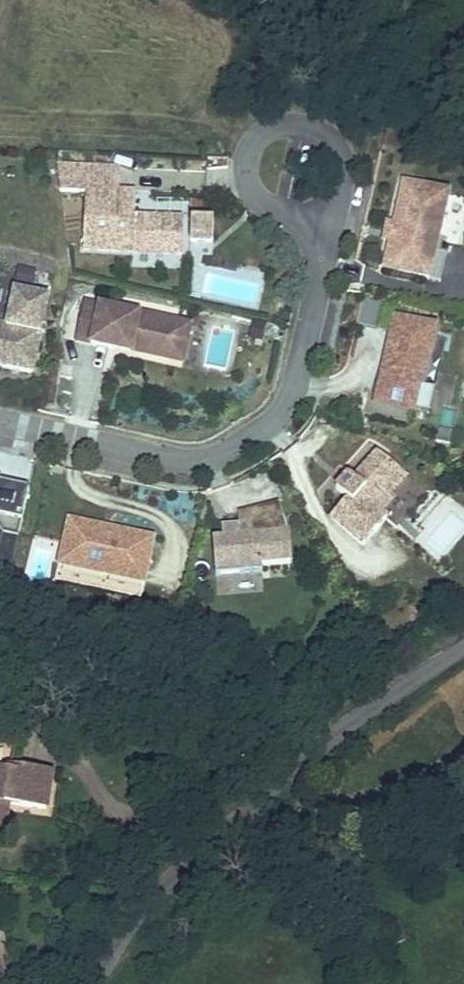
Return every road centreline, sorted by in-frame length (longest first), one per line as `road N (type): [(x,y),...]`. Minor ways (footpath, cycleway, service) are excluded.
road 1 (unclassified): [(91,983),(131,914),(208,860),(326,743),(463,640)]
road 2 (residential): [(0,418),(181,461),(225,455),(294,395),(325,248)]
road 3 (residential): [(325,248),(343,199),(345,160),(332,140),(307,129),(276,129),(249,149),(248,174),(271,210),(301,227)]

